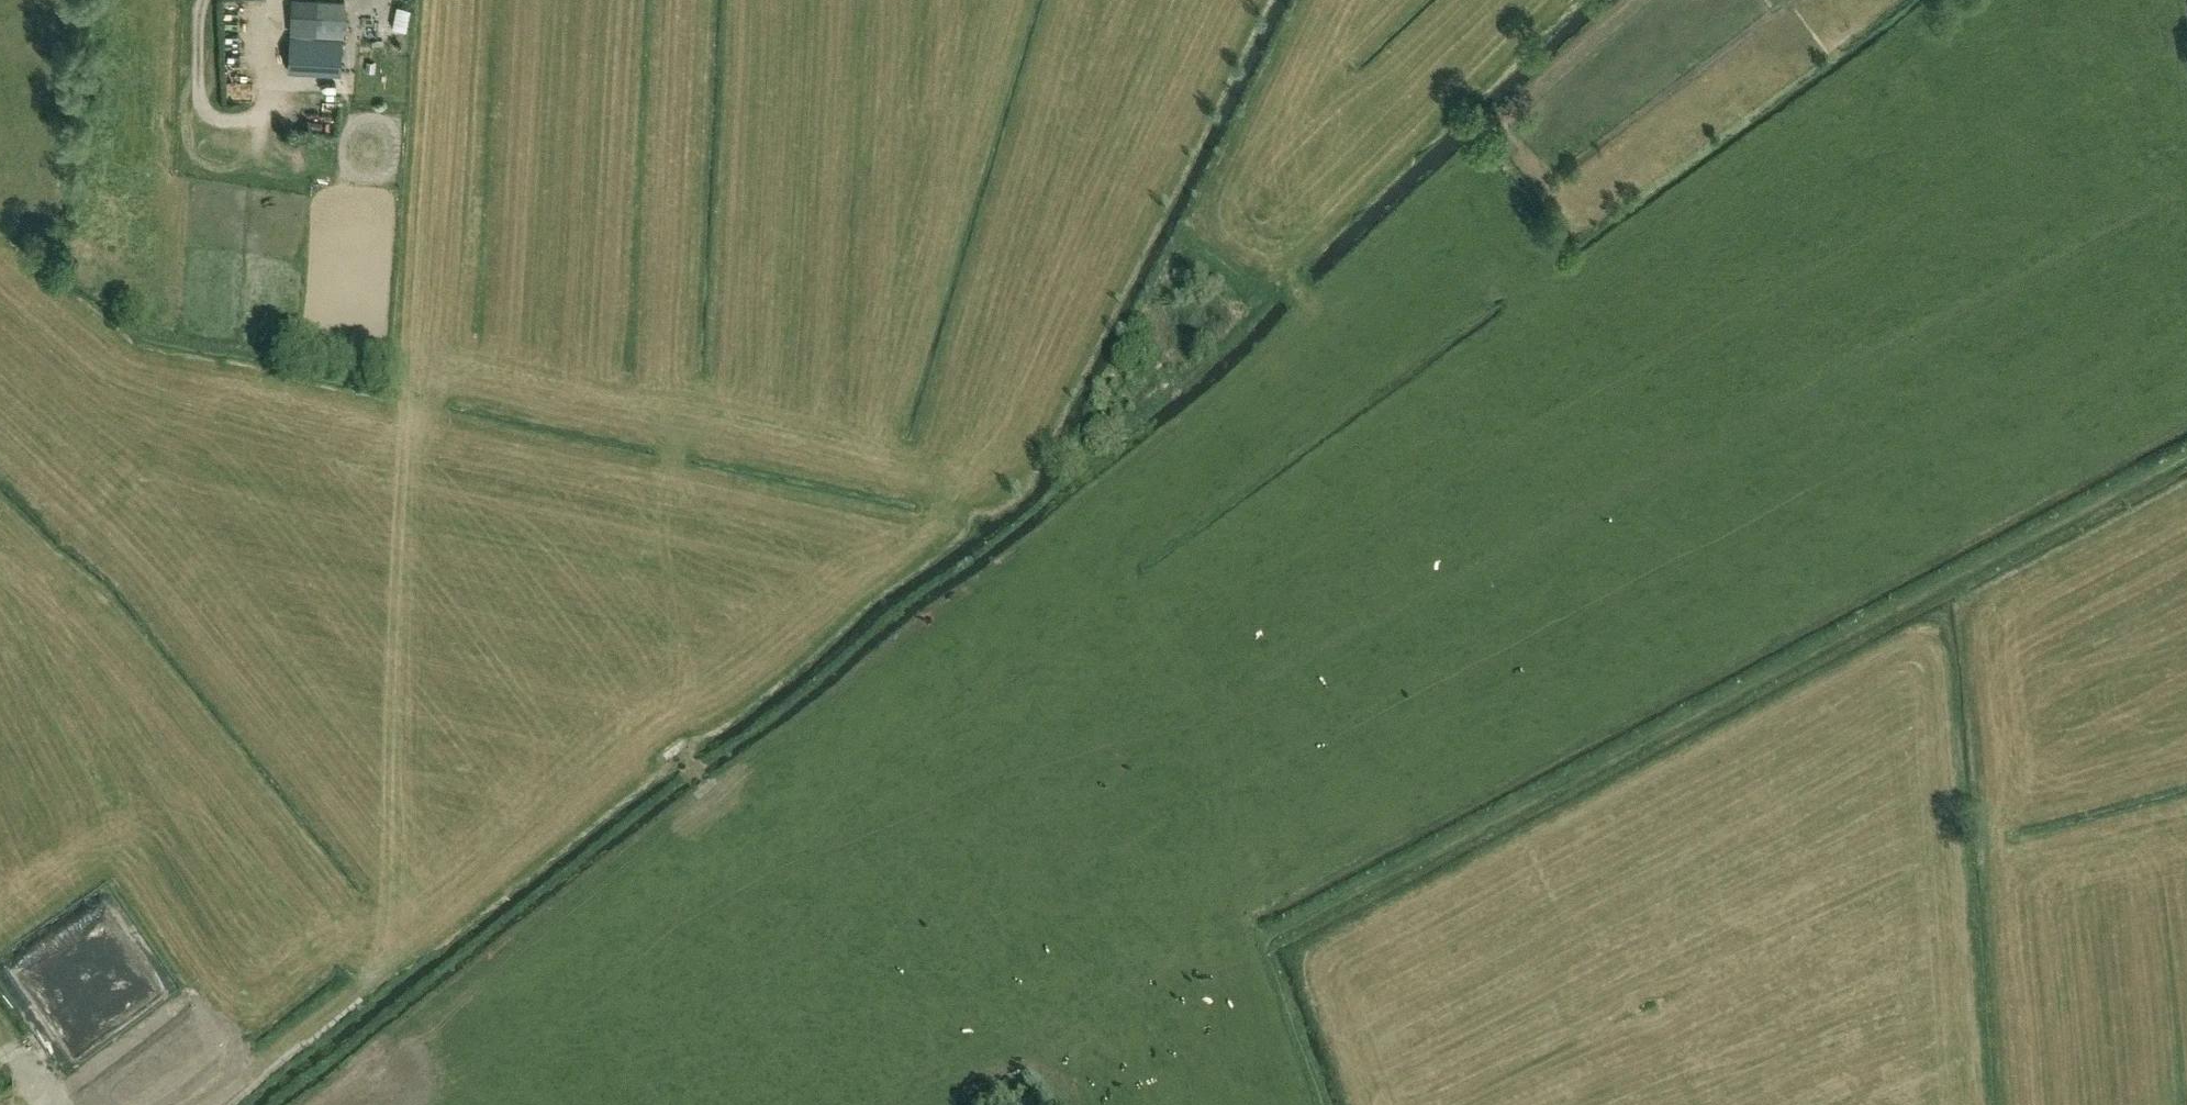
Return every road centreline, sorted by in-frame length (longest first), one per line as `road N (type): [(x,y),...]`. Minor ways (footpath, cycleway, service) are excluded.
road 1 (track): [(2186,453),(1273,935)]

